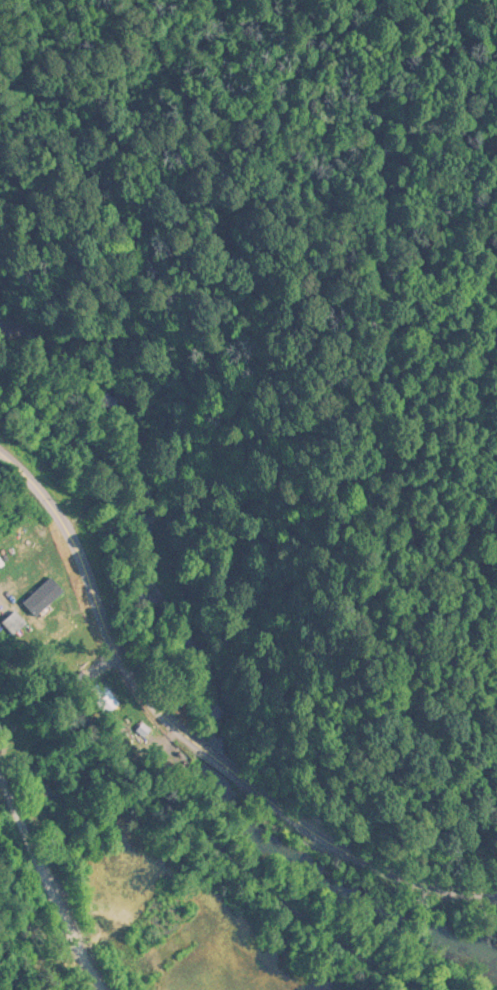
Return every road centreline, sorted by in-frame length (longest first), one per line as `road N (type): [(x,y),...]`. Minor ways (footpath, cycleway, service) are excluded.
road 1 (secondary): [(0,448),(51,503),(109,646),(133,681),(218,758)]
road 2 (residential): [(104,989),(0,779)]
road 3 (secondary): [(237,776),(344,850),(423,880)]

